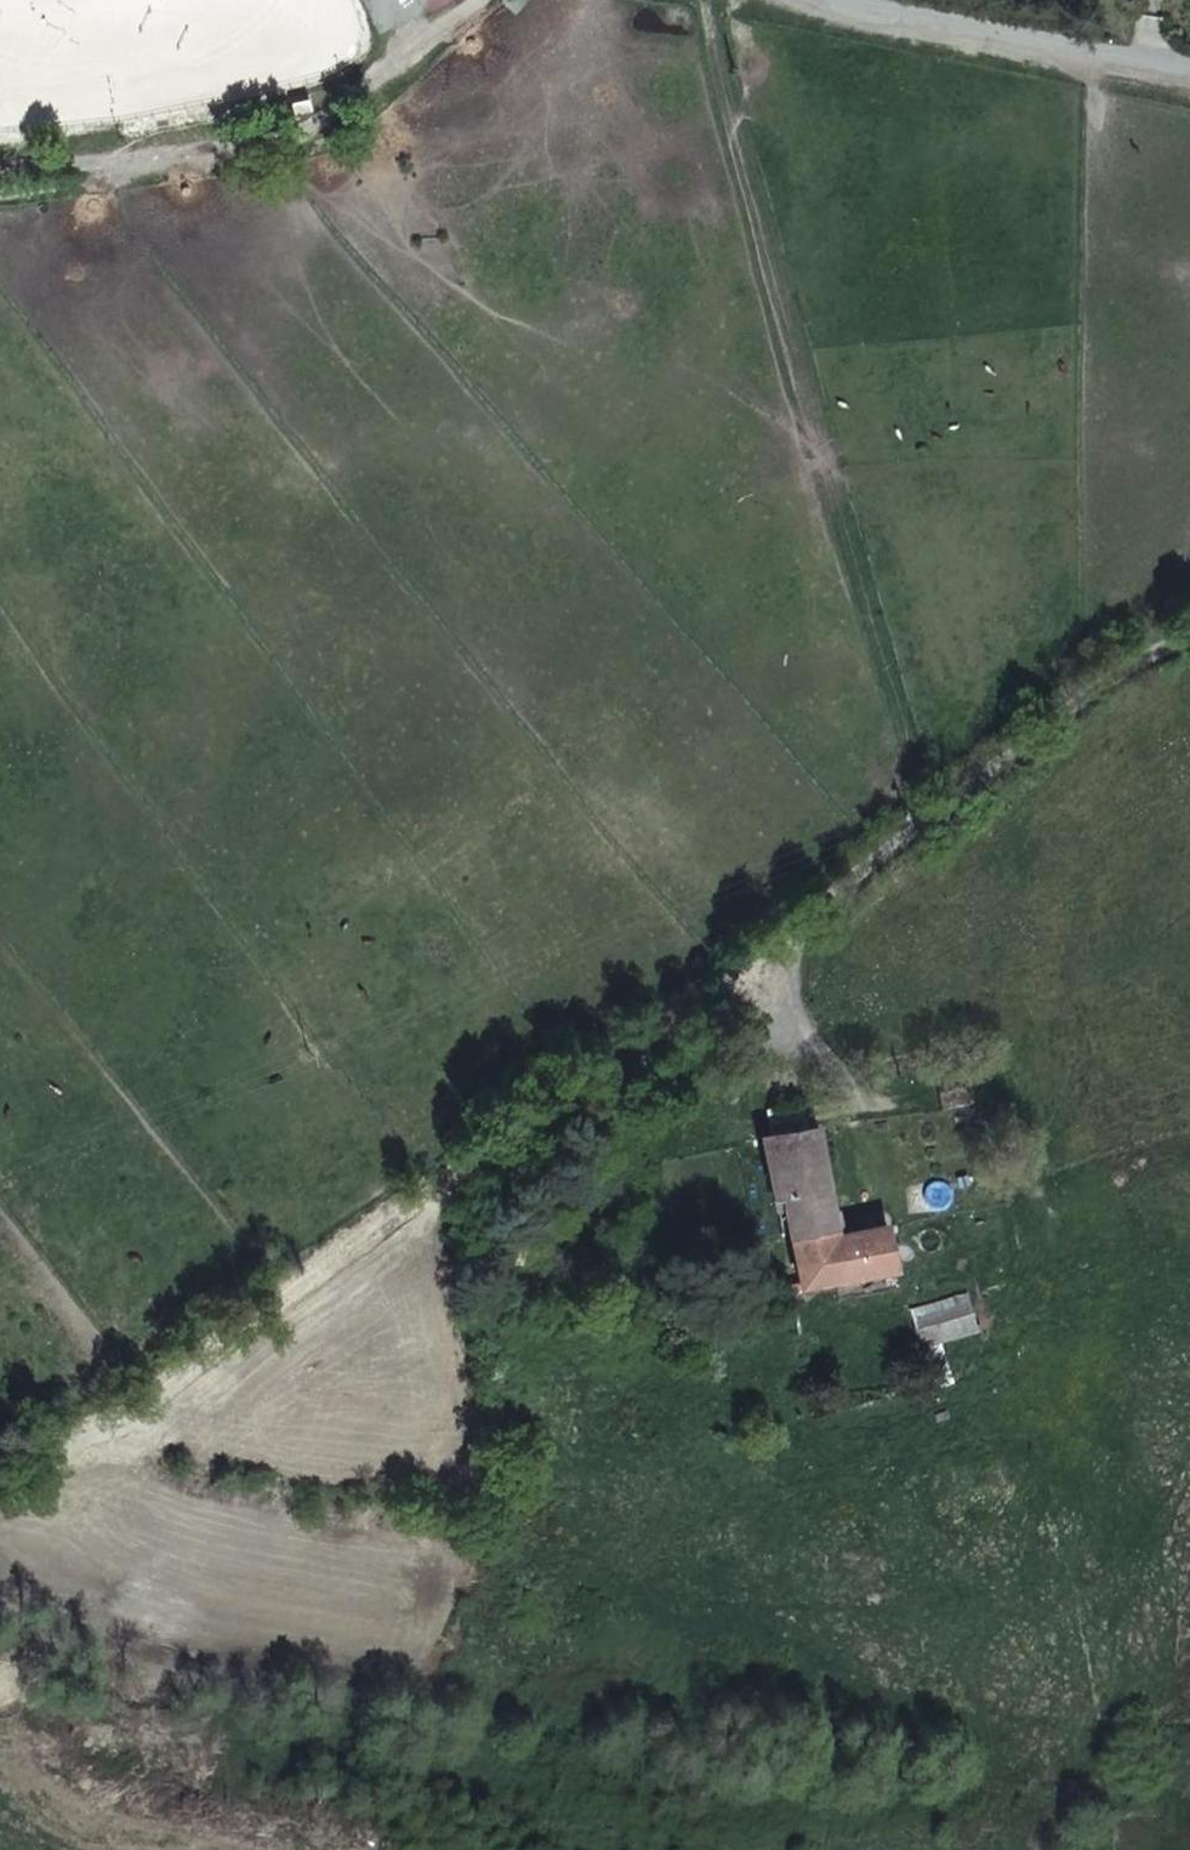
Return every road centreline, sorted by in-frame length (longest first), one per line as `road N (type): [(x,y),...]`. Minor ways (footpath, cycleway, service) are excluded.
road 1 (track): [(714,0),(792,320),(936,805)]
road 2 (track): [(0,176),(218,155),(308,128),(356,107),(484,0)]
road 3 (unclassified): [(1189,67),(819,0)]

